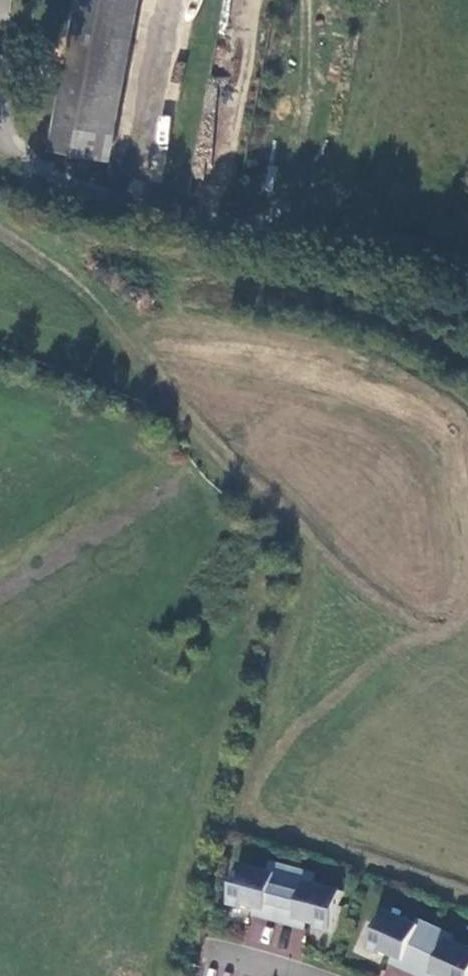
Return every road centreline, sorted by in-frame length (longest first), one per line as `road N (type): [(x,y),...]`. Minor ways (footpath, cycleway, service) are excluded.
road 1 (track): [(467,896),(238,813),(308,595),(301,544),(202,443),(83,291),(0,230)]

